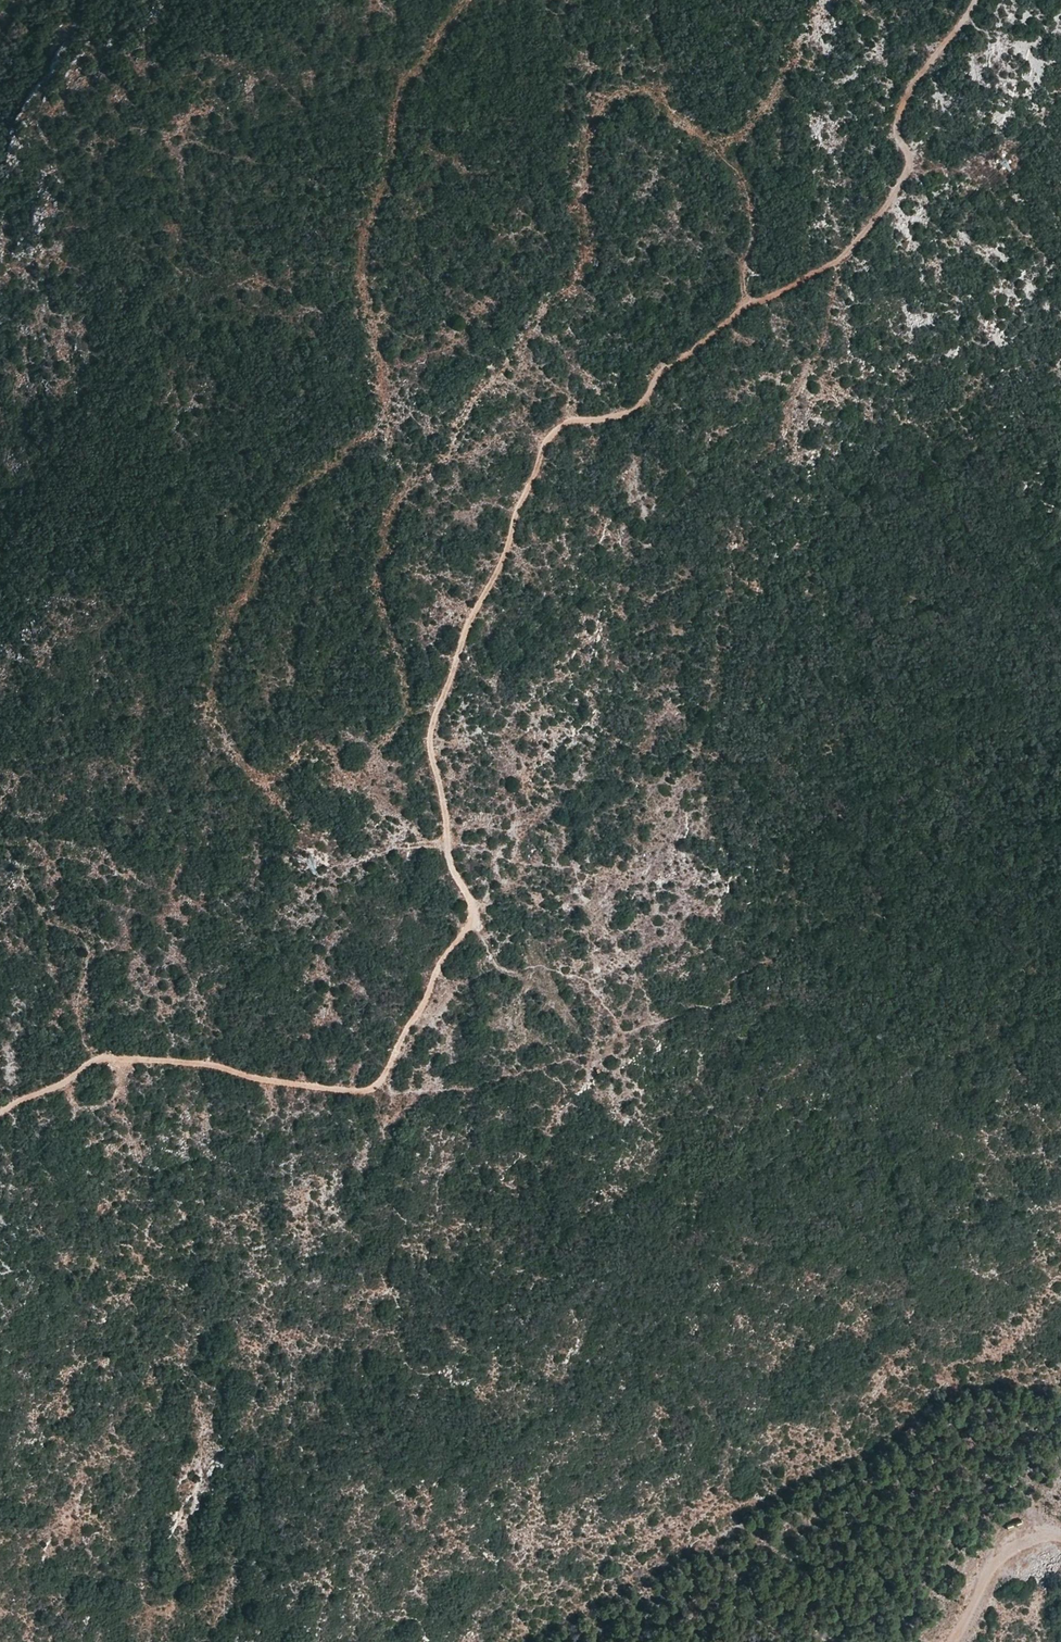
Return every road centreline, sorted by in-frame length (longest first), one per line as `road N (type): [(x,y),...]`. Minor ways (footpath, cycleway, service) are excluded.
road 1 (track): [(0,1115),(70,1085),(94,1062),(183,1065),(359,1093),(380,1086),(441,960),(475,917),(450,869),(431,724),(549,438),(566,423),(622,416),(648,397),(657,370),(736,313),(836,264),(900,181),(911,152),(893,136),(897,116),(976,0)]
road 2 (track): [(1060,1539),(1024,1535),(1003,1551),(953,1641)]

